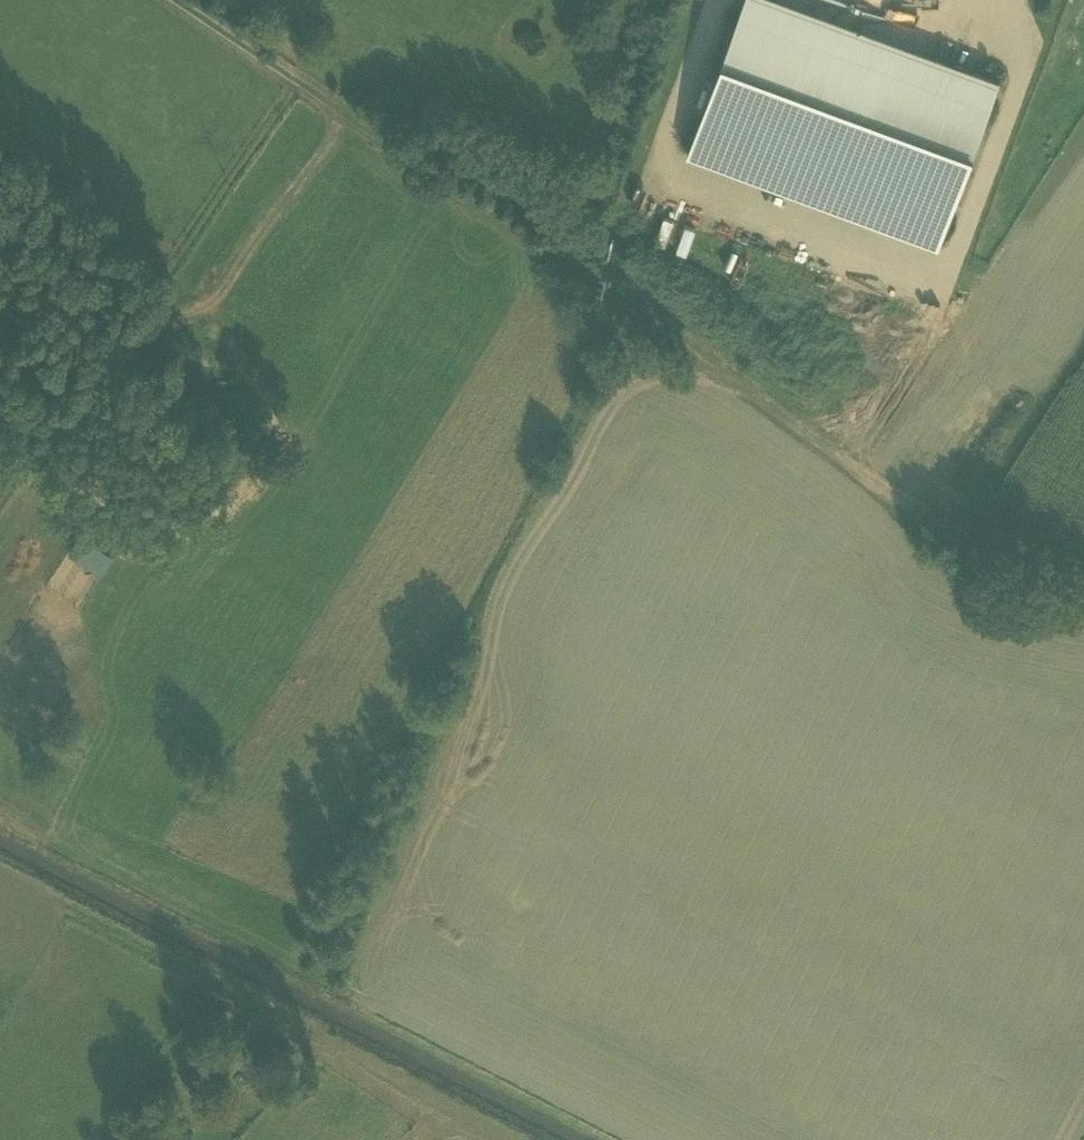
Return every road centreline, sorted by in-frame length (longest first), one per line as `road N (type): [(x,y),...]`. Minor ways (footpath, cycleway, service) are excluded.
road 1 (track): [(183,0),(983,565),(1083,582)]
road 2 (track): [(0,497),(147,291),(311,88)]

